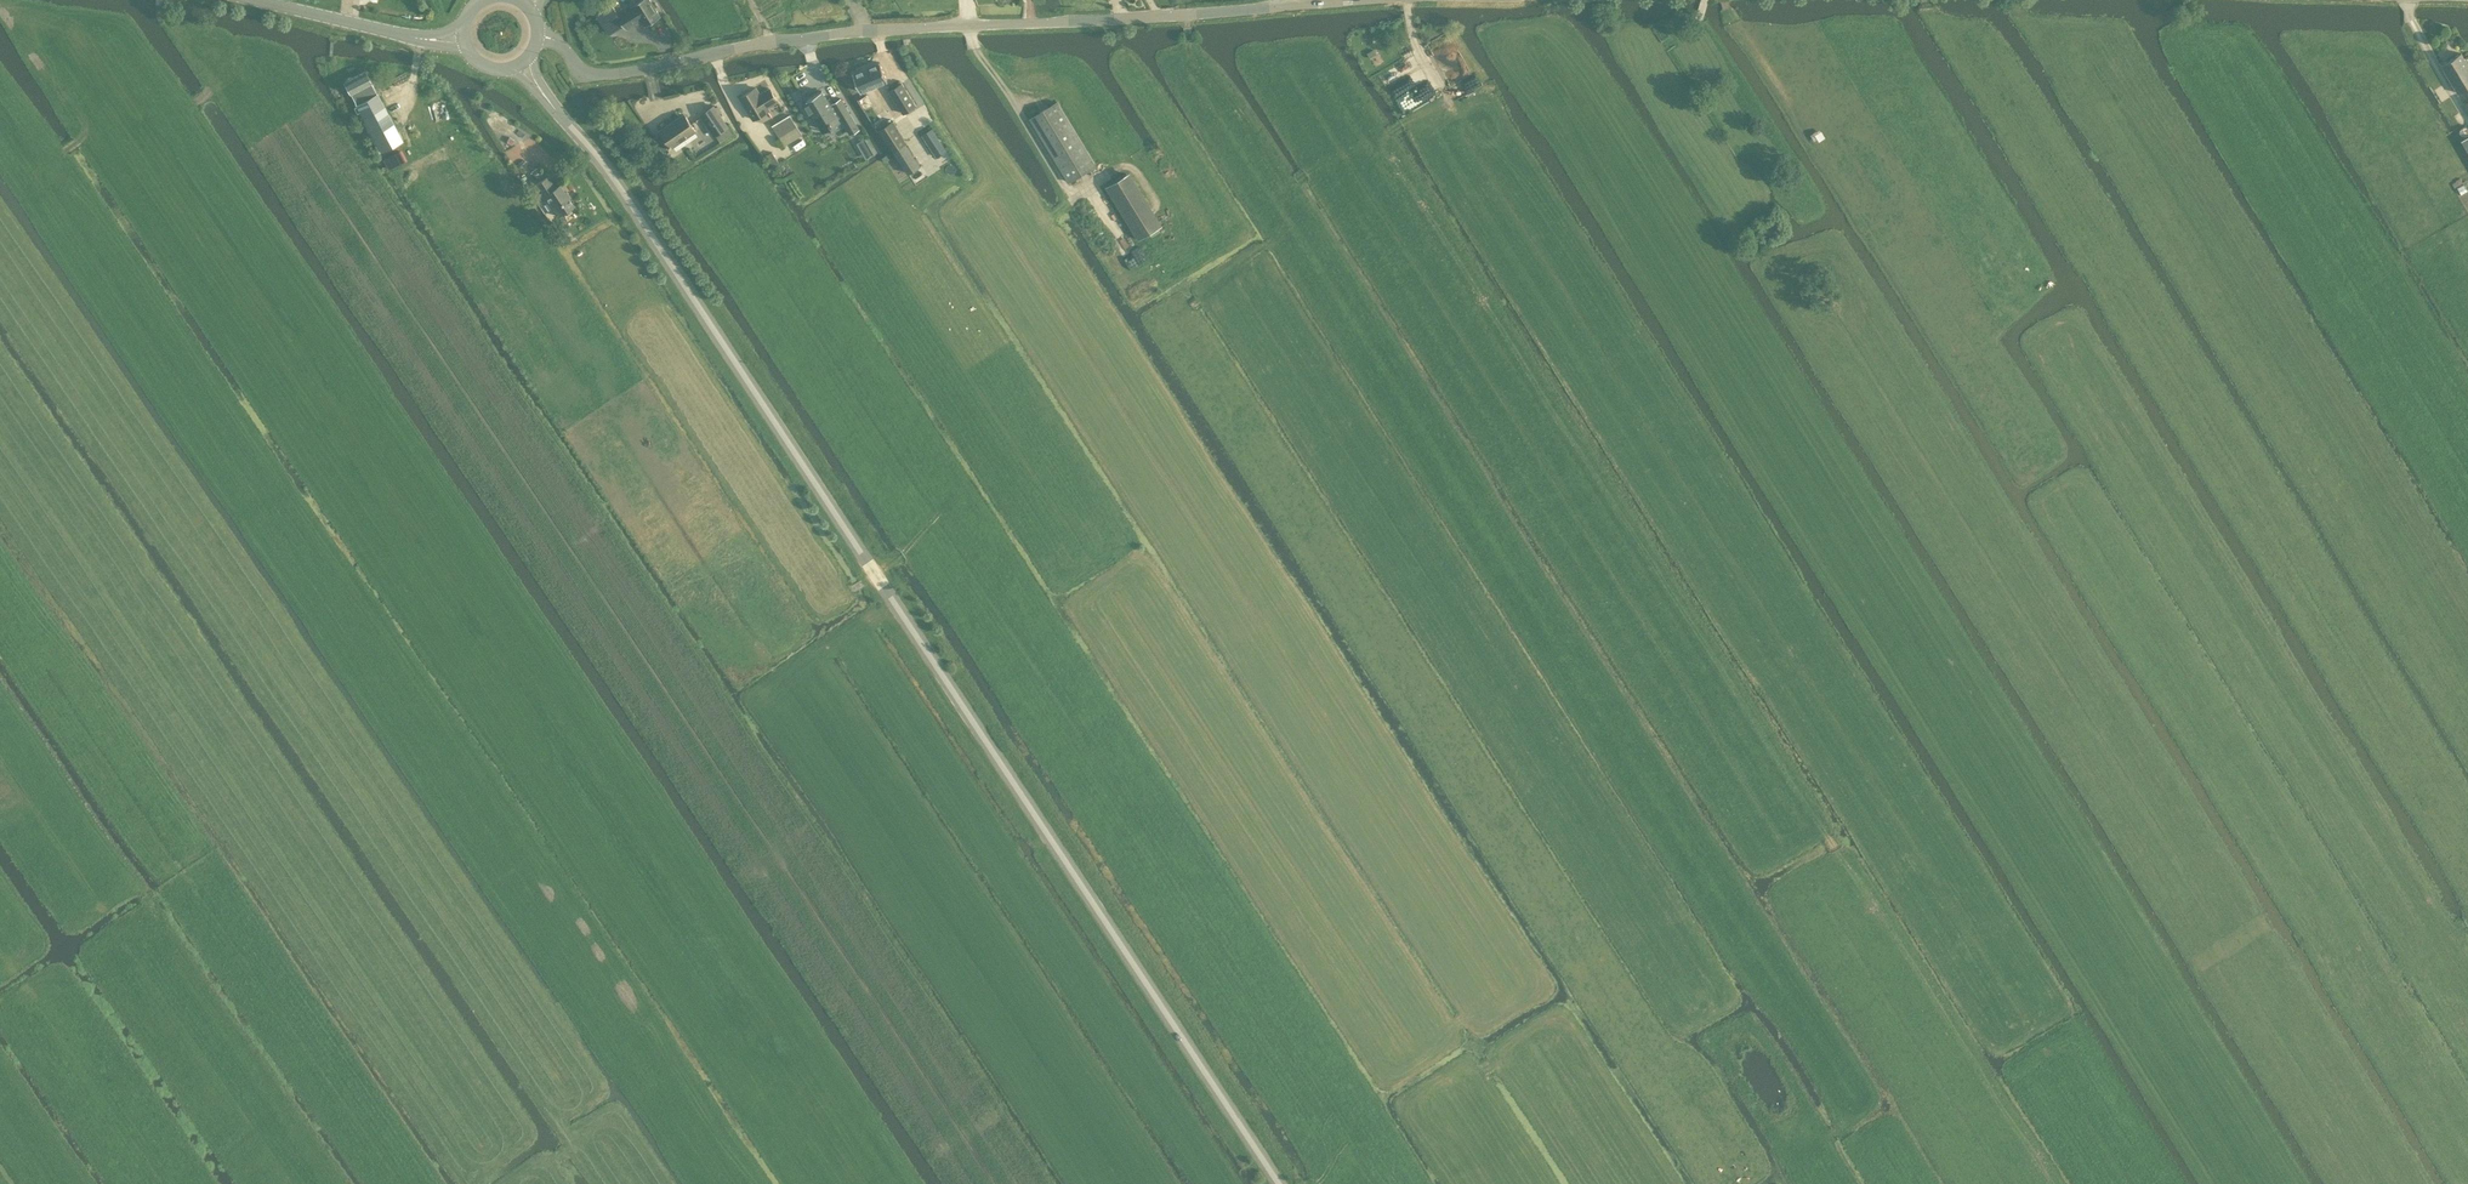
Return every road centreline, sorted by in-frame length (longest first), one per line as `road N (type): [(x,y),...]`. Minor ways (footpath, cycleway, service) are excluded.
road 1 (unclassified): [(1281,1183),(599,158),(521,64)]
road 2 (unclassified): [(538,36),(556,39),(580,69),(600,74),(837,34),(1289,6)]
road 3 (unclassified): [(463,39),(421,39),(253,0)]

